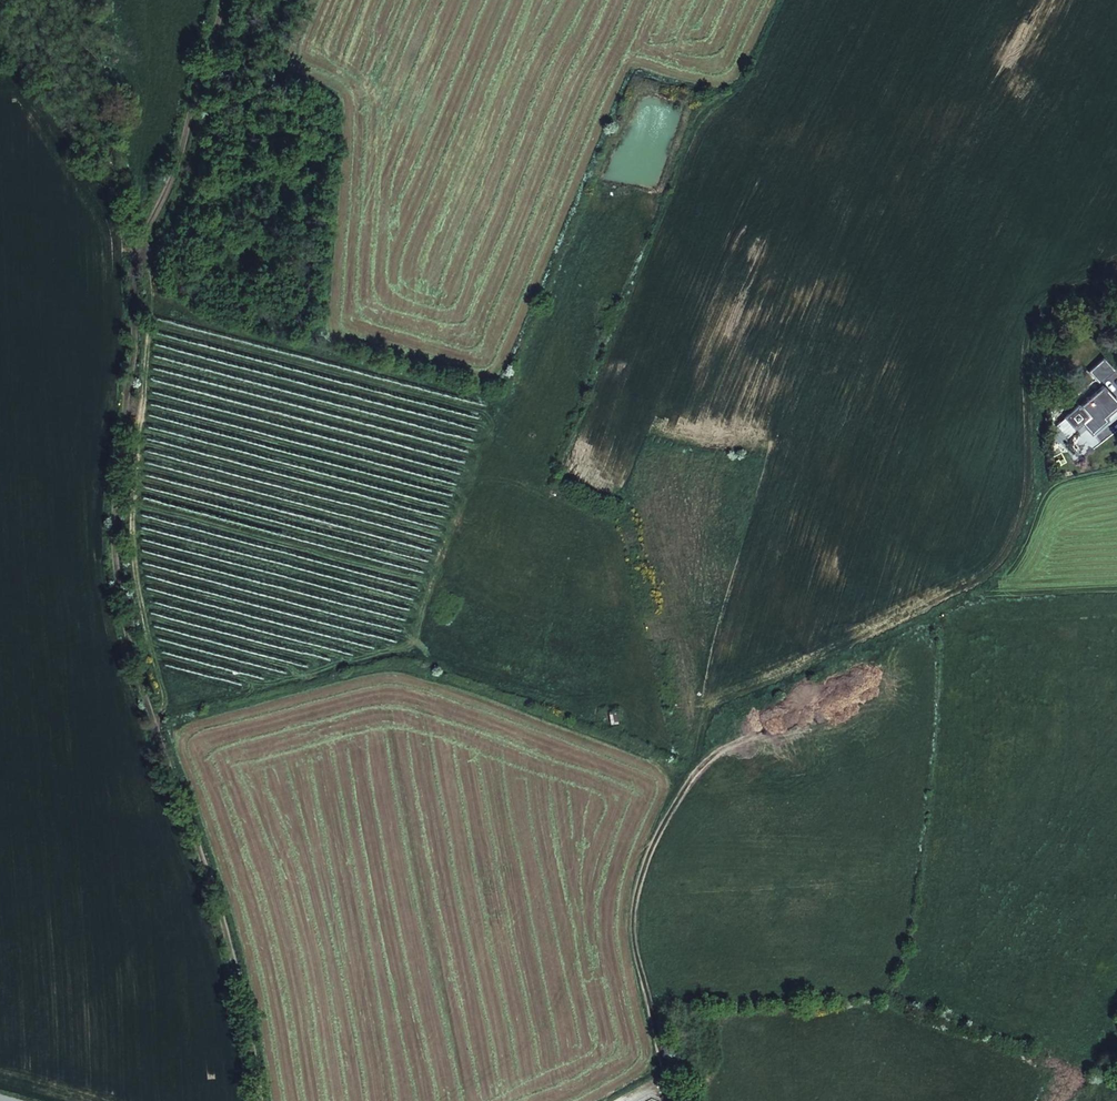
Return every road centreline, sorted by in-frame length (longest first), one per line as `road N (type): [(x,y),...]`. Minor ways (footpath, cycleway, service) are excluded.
road 1 (track): [(254,1100),(229,930),(129,617),(135,395),(150,231),(226,0)]
road 2 (track): [(670,1081),(634,947),(637,888),(692,773)]

